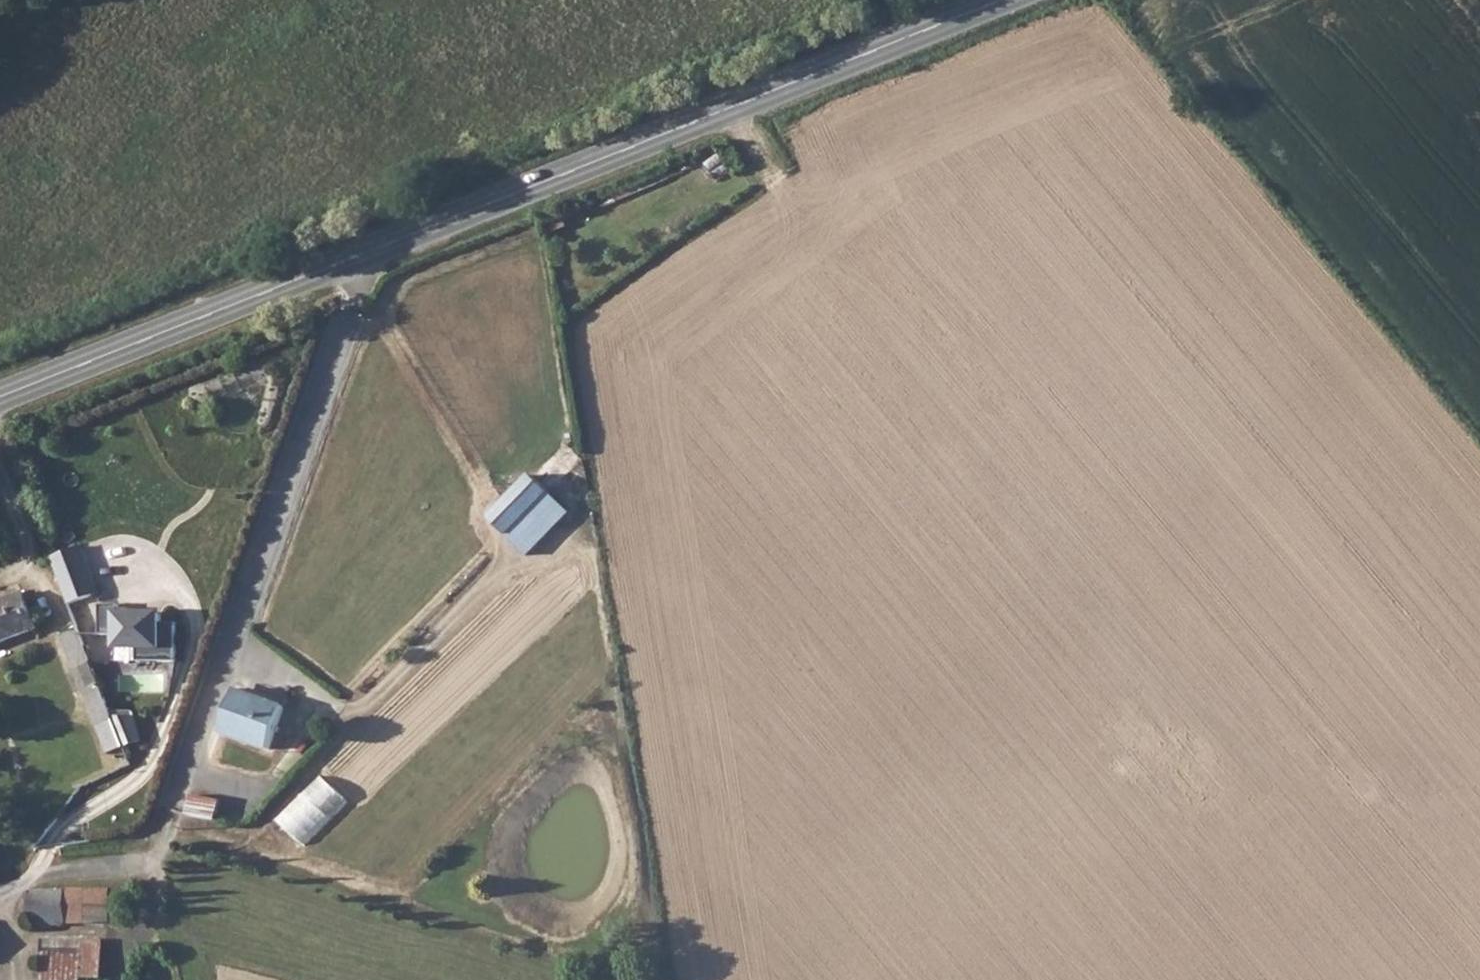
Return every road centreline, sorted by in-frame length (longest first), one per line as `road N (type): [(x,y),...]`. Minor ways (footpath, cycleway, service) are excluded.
road 1 (secondary): [(999,0),(0,396)]
road 2 (unclassified): [(0,896),(149,854)]

